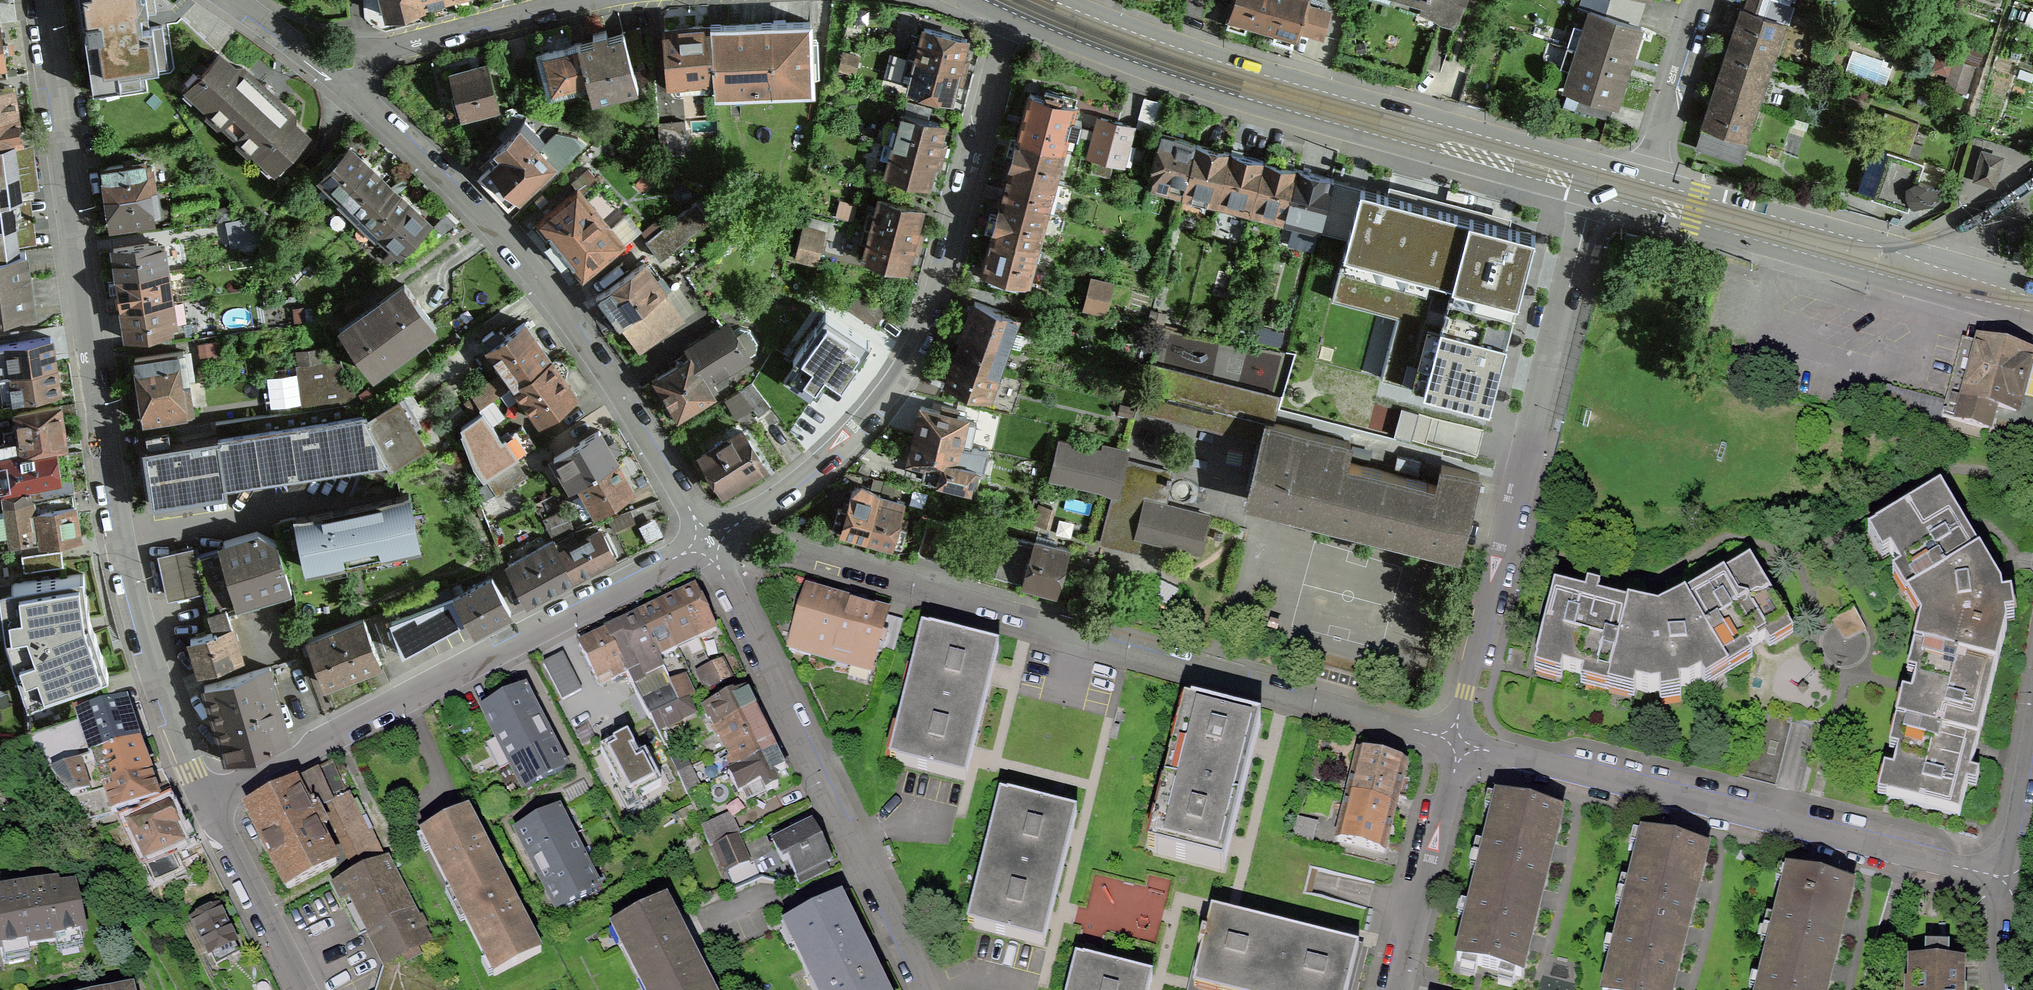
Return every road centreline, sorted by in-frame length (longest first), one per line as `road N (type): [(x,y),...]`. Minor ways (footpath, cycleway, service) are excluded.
road 1 (residential): [(37,0),(92,386),(124,543),(199,796)]
road 2 (residential): [(1455,741),(794,552)]
road 3 (residential): [(710,542),(800,483),(858,430),(909,366),(941,290),(1011,22)]
road 4 (primary): [(1648,178),(1298,78),(1068,0)]
road 5 (primary): [(1011,22),(1148,76),(1587,203)]
road 6 (residential): [(710,542),(559,295),(504,232),(349,89)]
road 7 (residential): [(199,796),(710,542)]
road 8 (residential): [(1999,879),(1455,741)]
road 9 (residential): [(1455,741),(1587,203)]
road 10 (residential): [(921,989),(710,542)]
road 11 (primary): [(1637,217),(2032,324)]
road 12 (primary): [(2032,288),(1648,178)]
road 13 (residential): [(349,89),(367,64),(408,41),(592,0)]
road 14 (residential): [(1393,989),(1455,741)]
road 15 (residential): [(199,796),(300,989)]
road 16 (residential): [(1648,178),(1703,0)]
road 17 (residential): [(2032,706),(1999,879)]
road 18 (residential): [(349,89),(240,0)]

